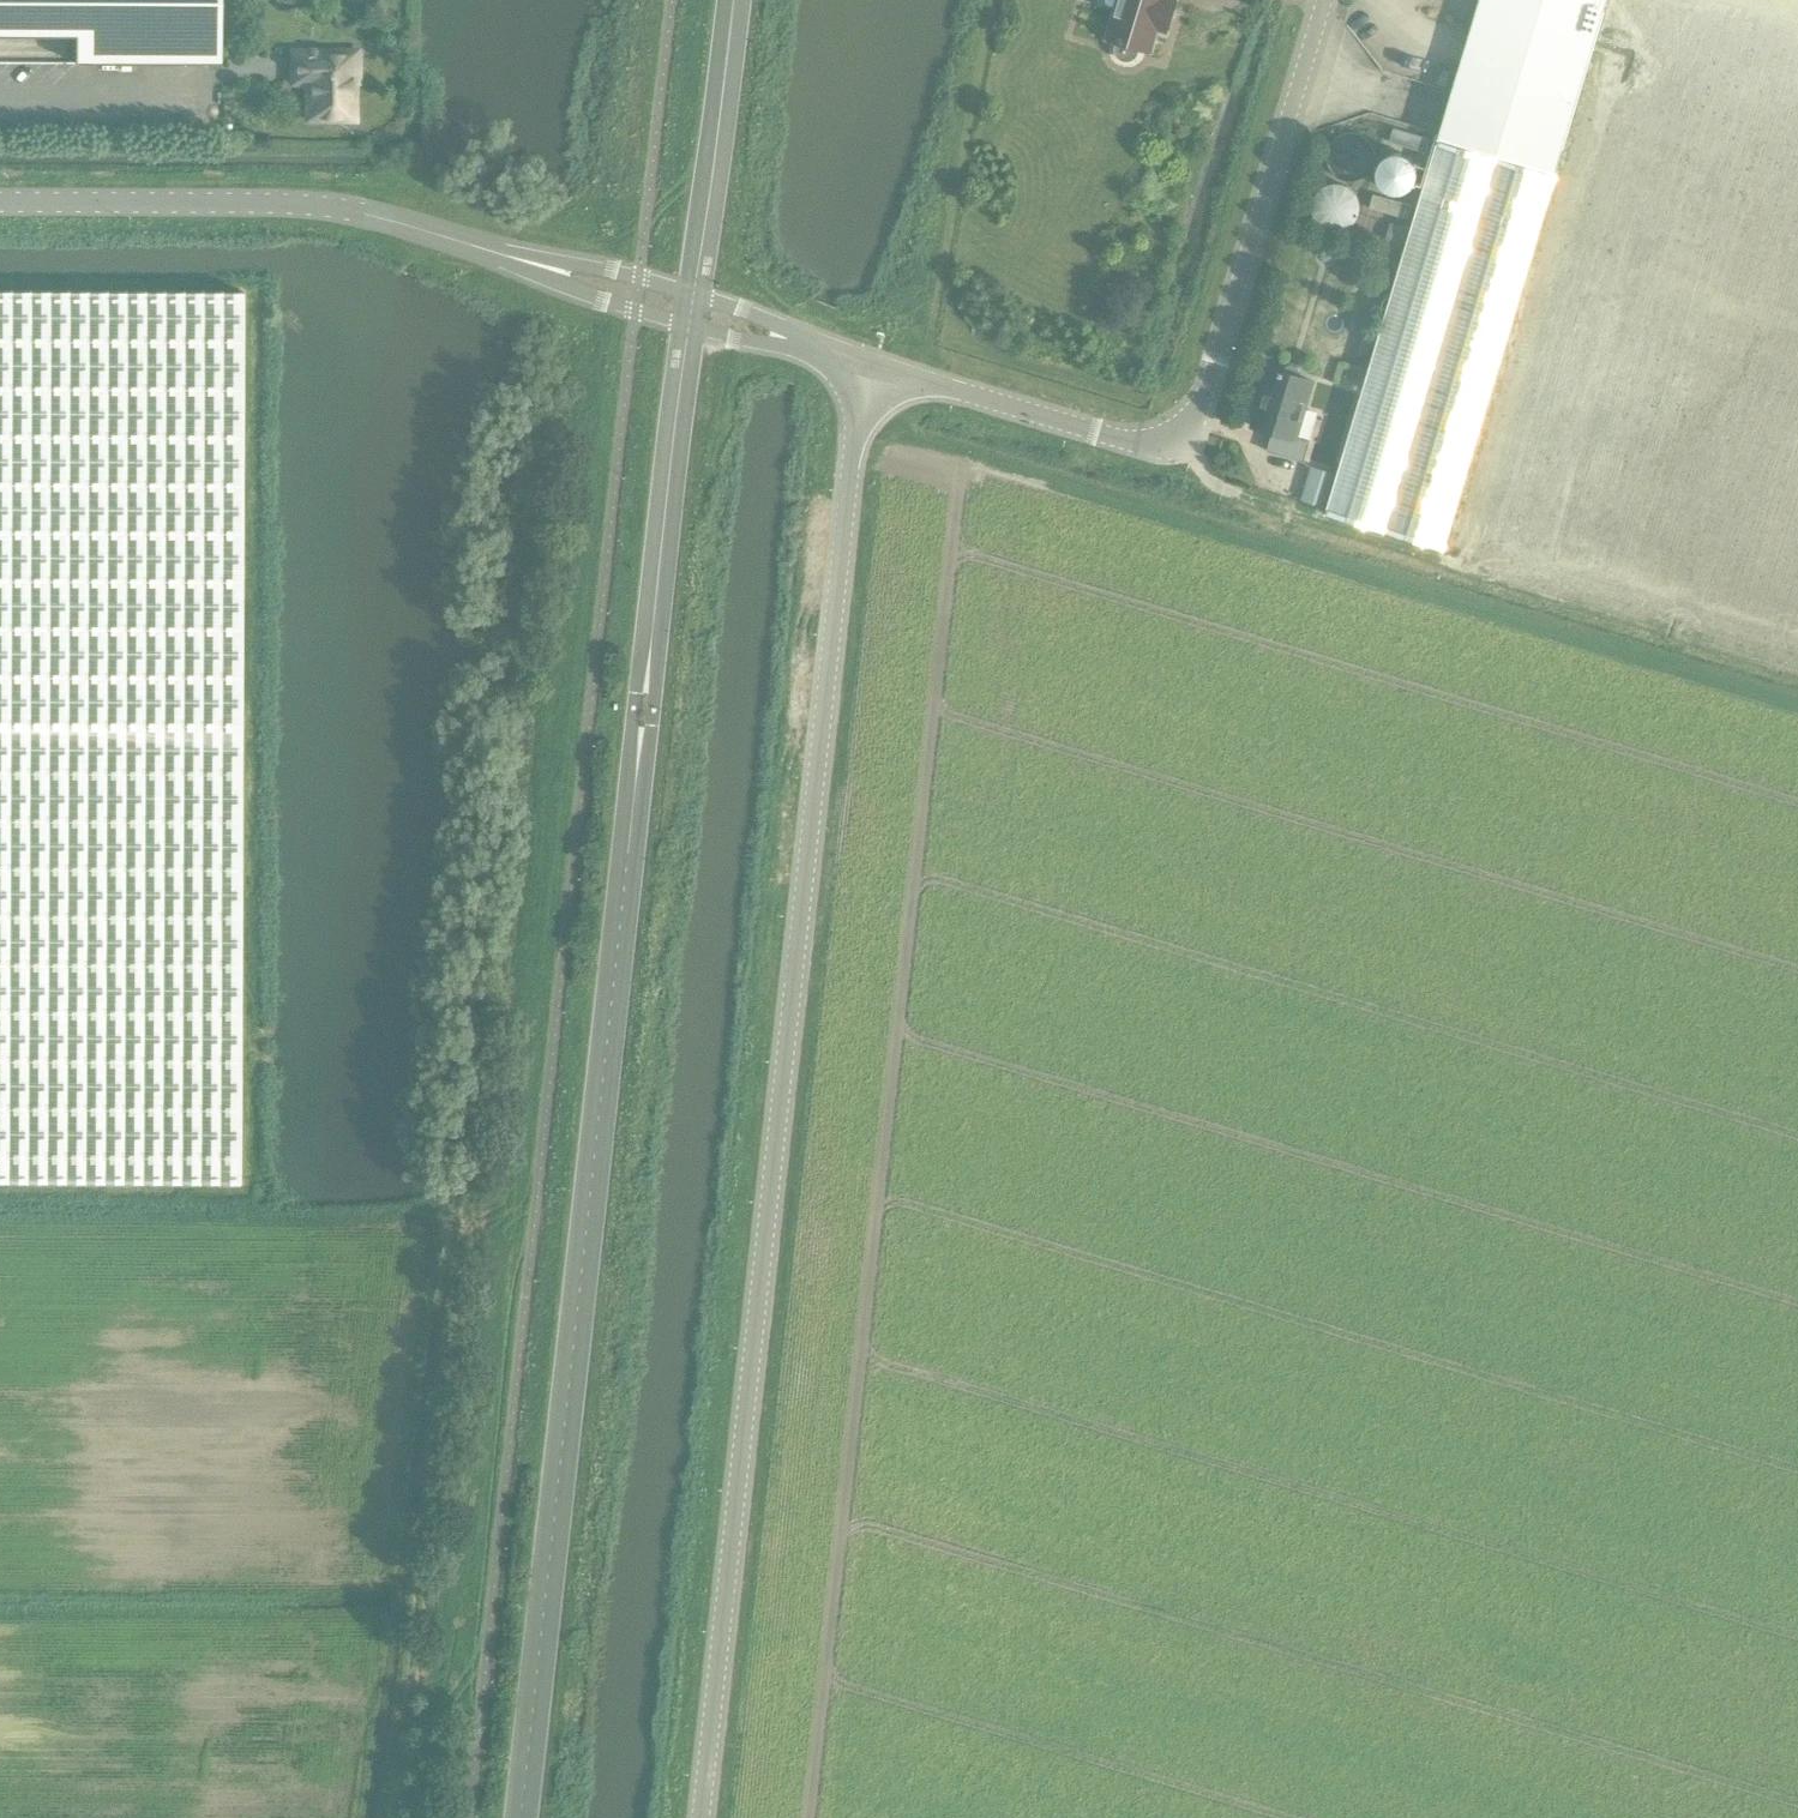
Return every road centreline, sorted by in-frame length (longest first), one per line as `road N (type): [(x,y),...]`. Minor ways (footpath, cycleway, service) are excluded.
road 1 (unclassified): [(873,372),(850,483),(701,1817)]
road 2 (unclassified): [(0,202),(347,209),(873,372)]
road 3 (unclassified): [(873,372),(1111,437),(1157,445),(1184,435),(1201,407),(1323,0)]

